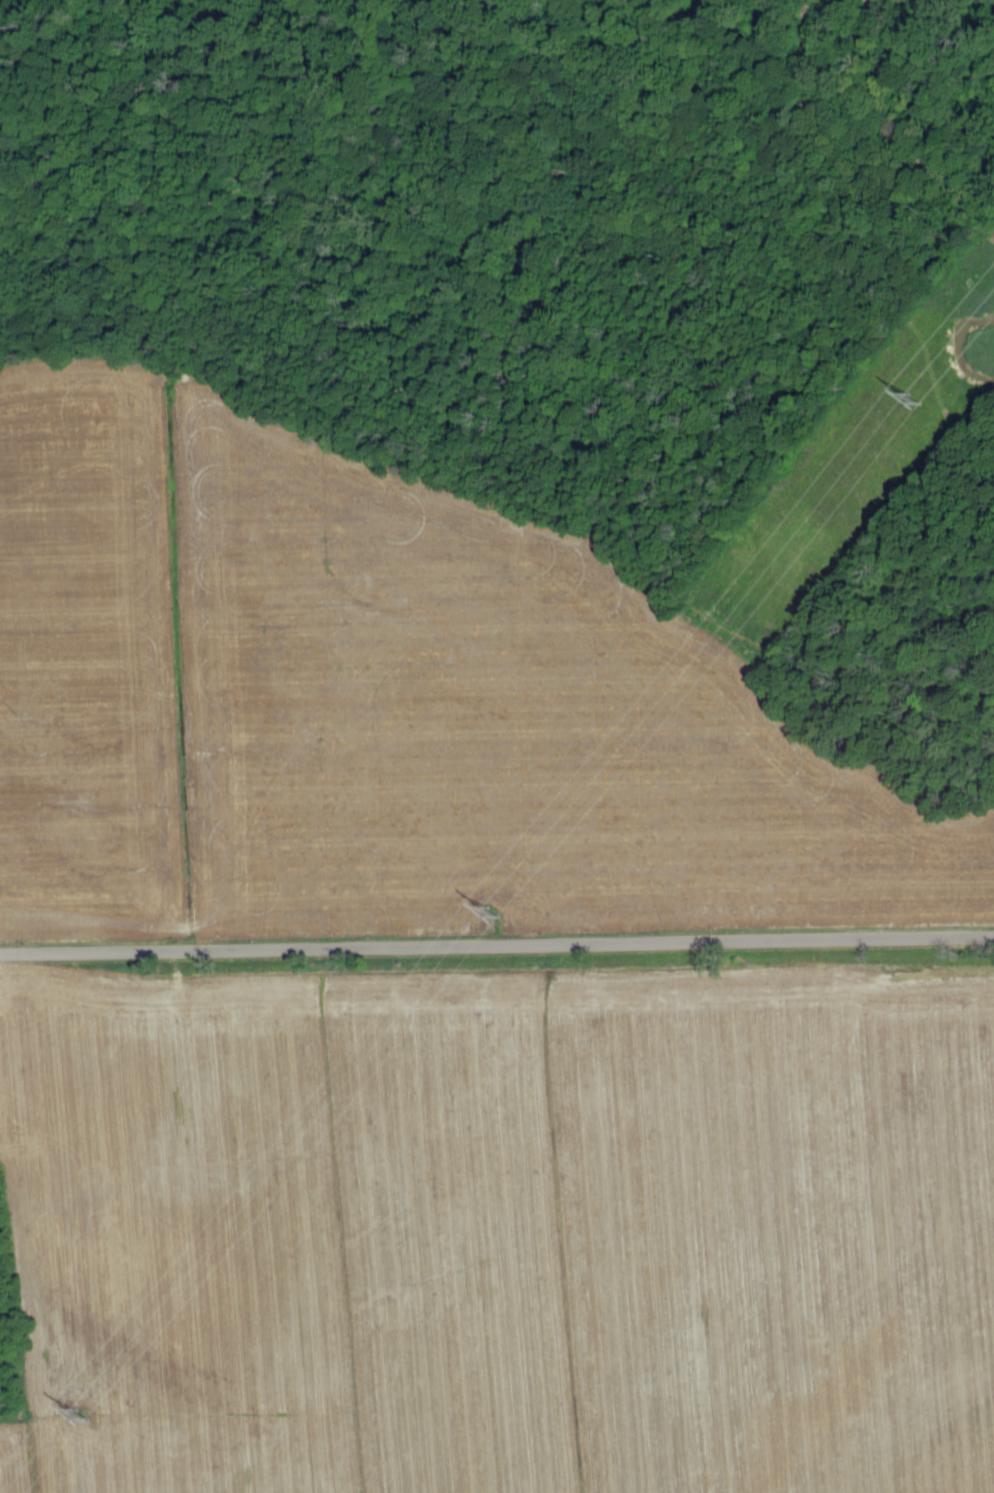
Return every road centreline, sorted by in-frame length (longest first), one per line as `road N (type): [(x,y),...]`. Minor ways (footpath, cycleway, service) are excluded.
road 1 (residential): [(0,958),(993,938)]

